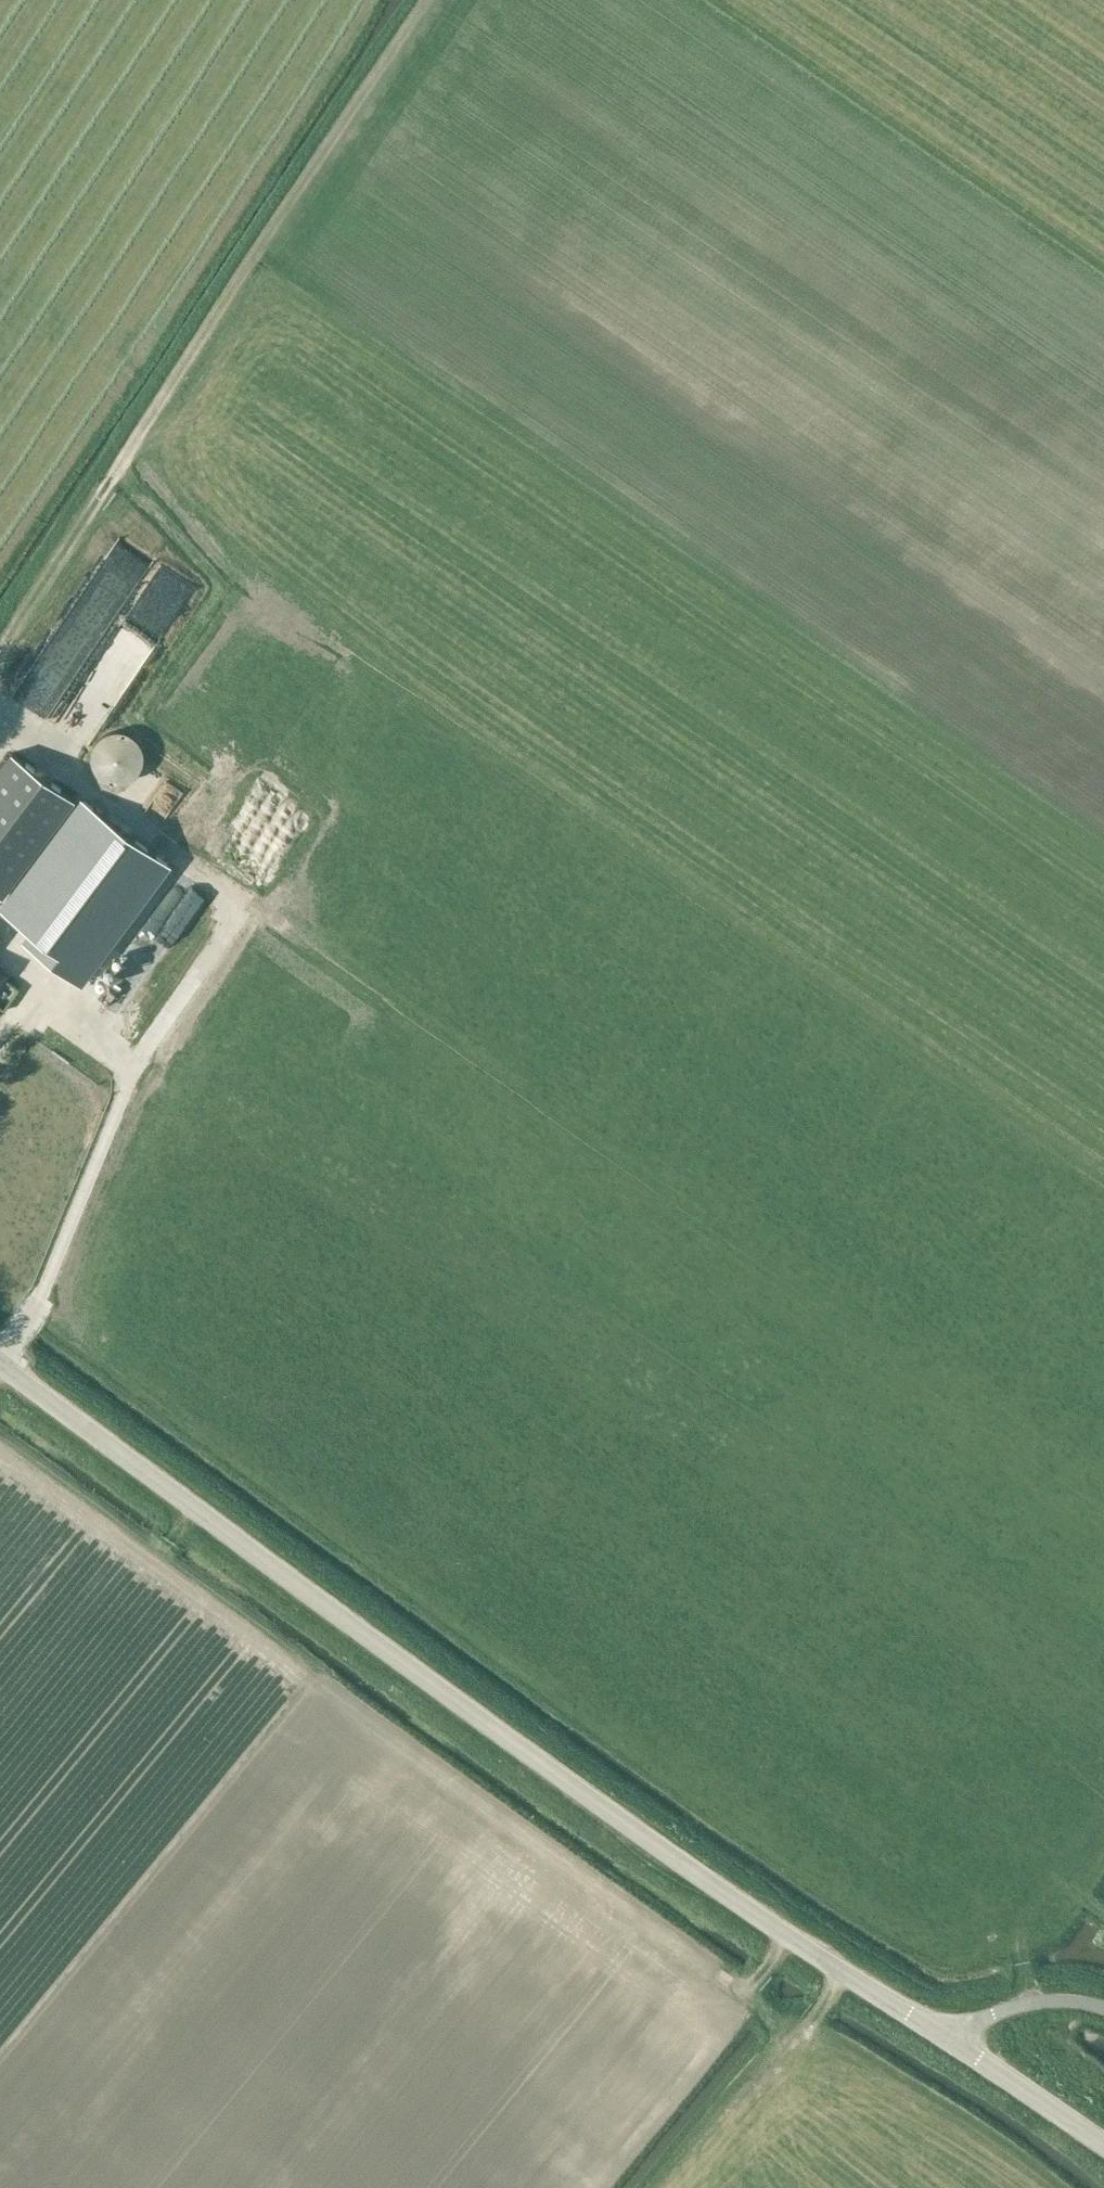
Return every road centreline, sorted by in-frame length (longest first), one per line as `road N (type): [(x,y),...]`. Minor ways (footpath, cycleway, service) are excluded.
road 1 (unclassified): [(946,2037),(674,1855),(0,1363)]
road 2 (track): [(666,2187),(815,2020),(836,1970)]
road 3 (unclassified): [(1103,2142),(946,2037)]
road 4 (unclassified): [(946,2037),(1027,2003),(1103,2007)]

